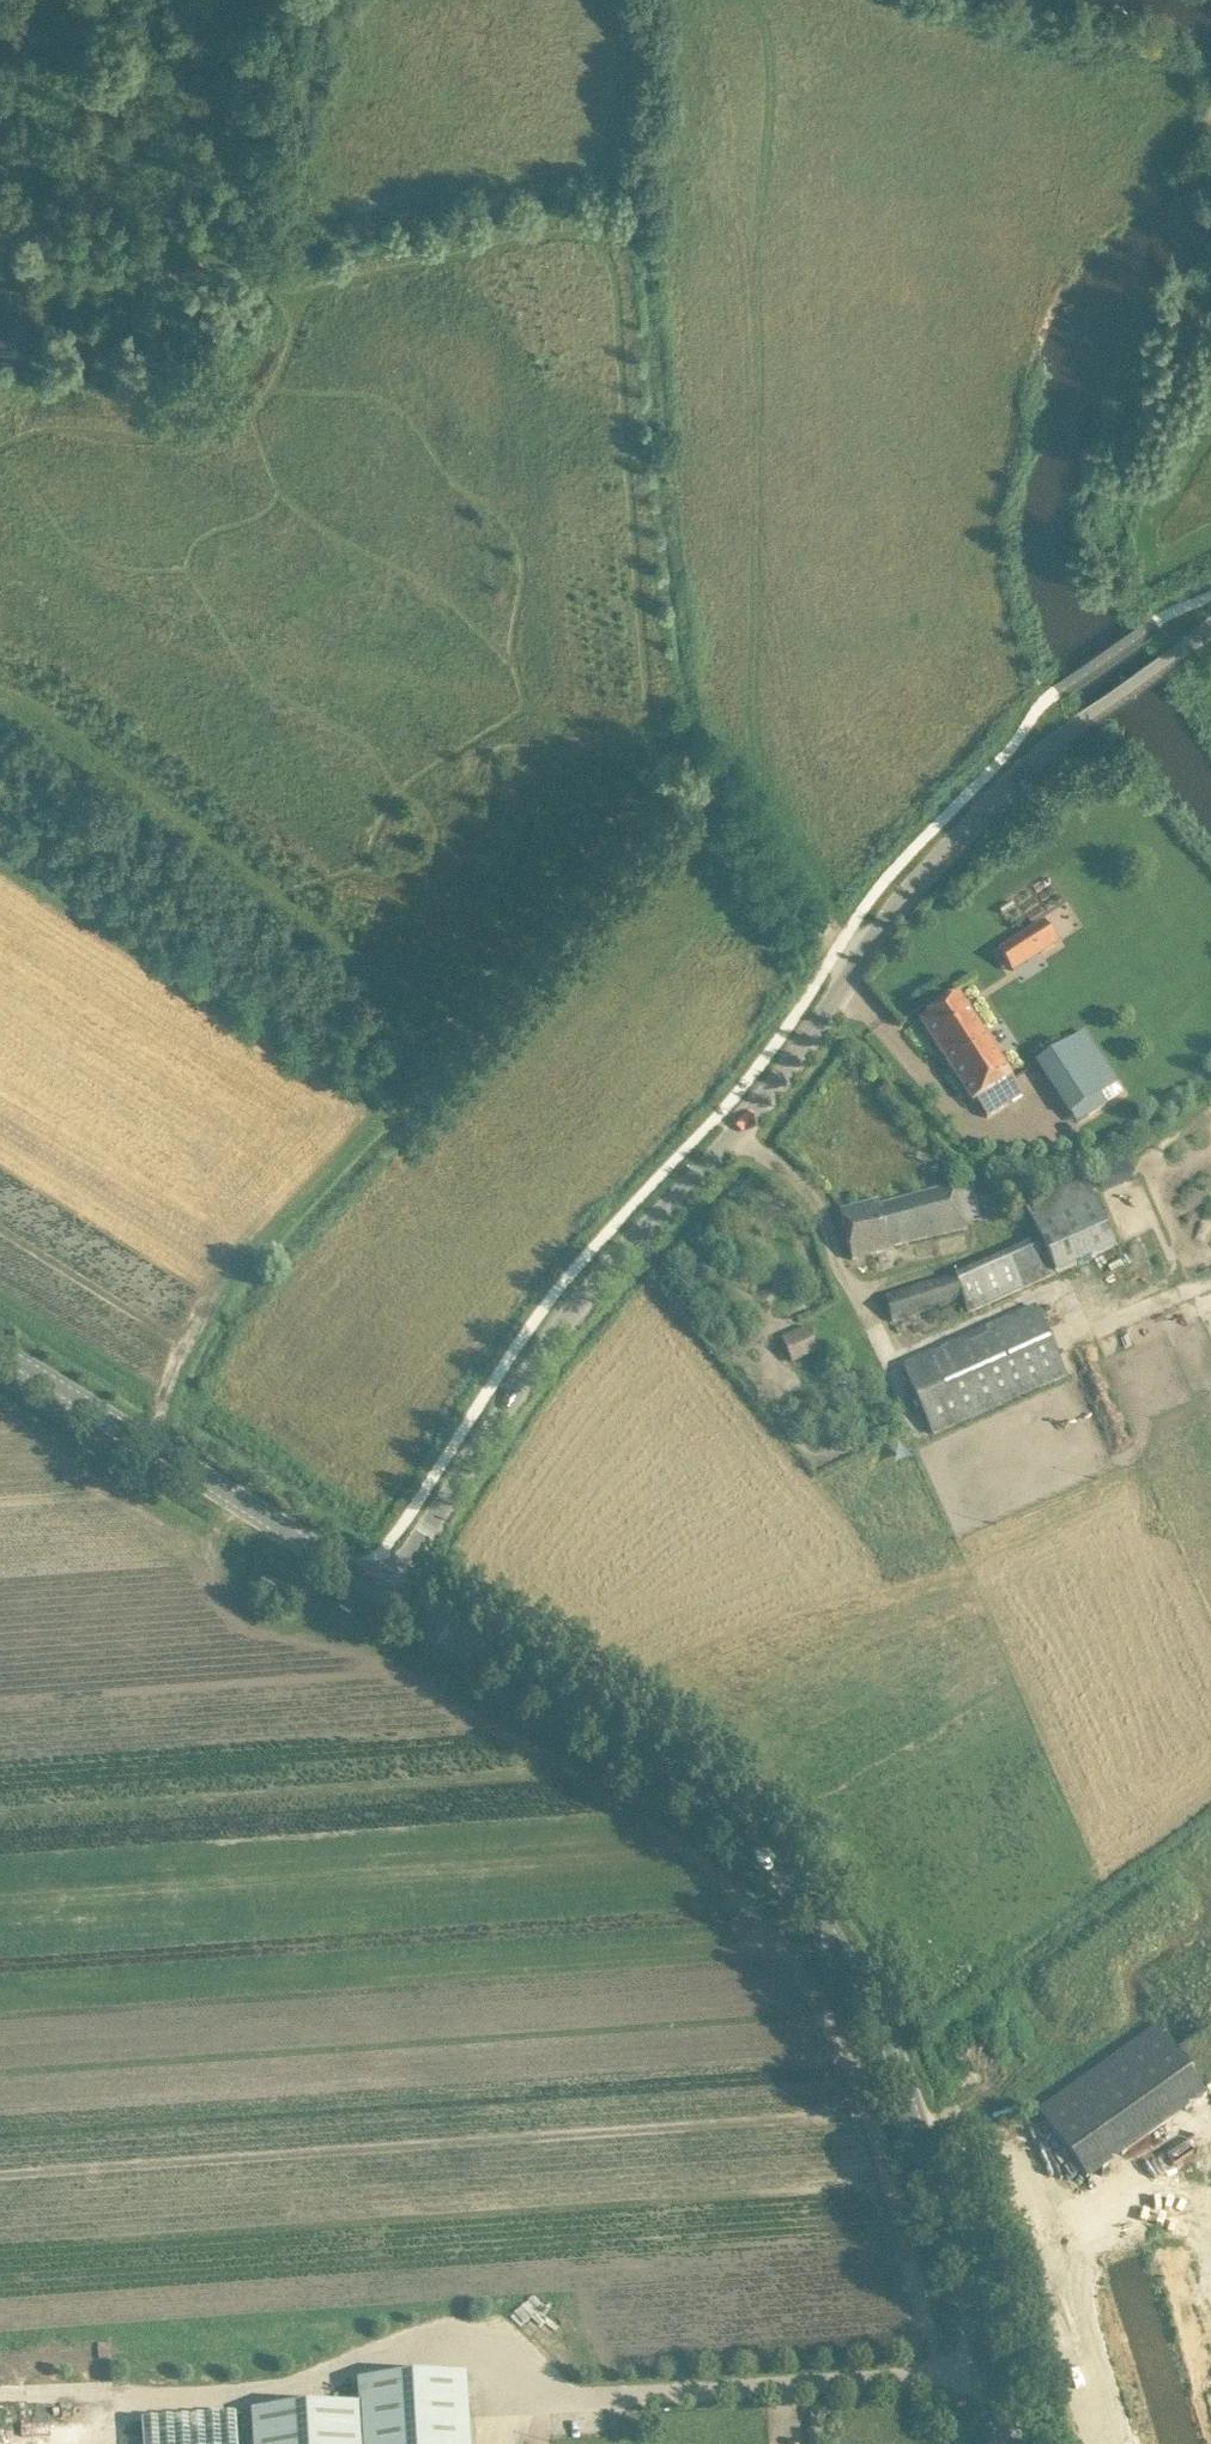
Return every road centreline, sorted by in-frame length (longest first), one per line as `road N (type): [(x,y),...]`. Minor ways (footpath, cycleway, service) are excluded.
road 1 (unclassified): [(385,1595),(594,1282),(767,1093),(902,899),(1075,724),(1210,627)]
road 2 (tertiary): [(1022,2443),(907,2077),(867,1976),(833,1923),(774,1854),(385,1595)]
road 3 (tertiary): [(385,1595),(0,1348)]

